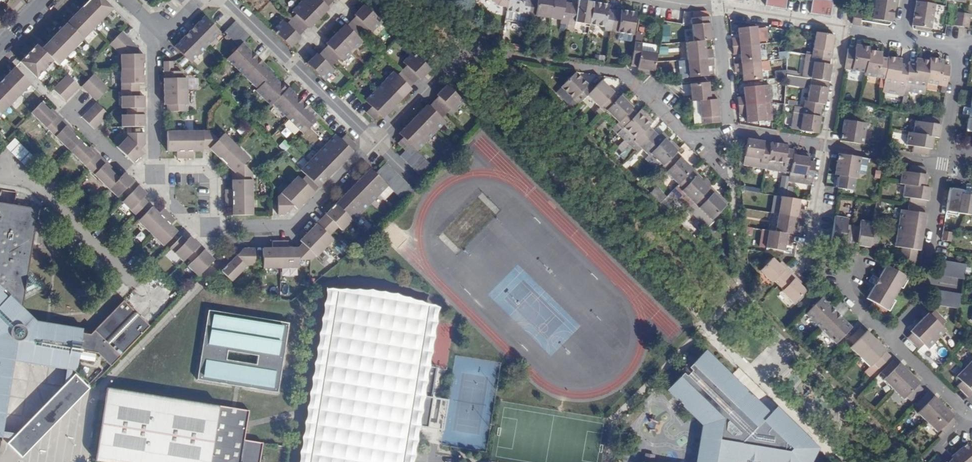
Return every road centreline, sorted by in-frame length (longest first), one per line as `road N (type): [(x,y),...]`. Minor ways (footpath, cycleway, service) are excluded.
road 1 (residential): [(162,33),(154,45),(154,184),(197,227),(294,226),(377,142)]
road 2 (residential): [(228,0),(377,142)]

